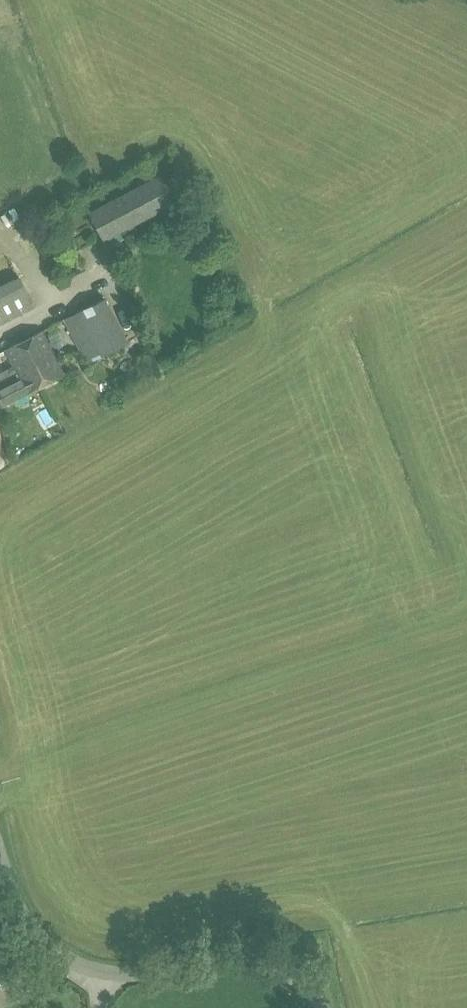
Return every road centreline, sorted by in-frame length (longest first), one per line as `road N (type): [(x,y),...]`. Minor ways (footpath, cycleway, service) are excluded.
road 1 (track): [(0,771),(466,614)]
road 2 (unclassified): [(323,1007),(289,974),(252,962),(124,974),(70,961),(33,929),(0,858)]

